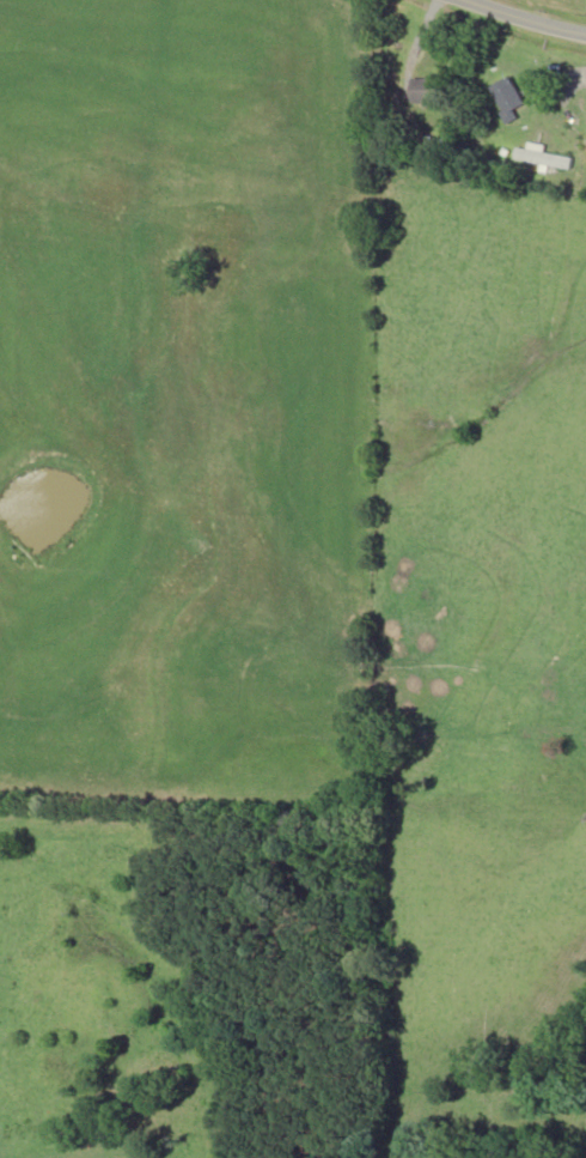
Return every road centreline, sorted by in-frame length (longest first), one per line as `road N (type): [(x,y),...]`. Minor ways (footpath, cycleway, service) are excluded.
road 1 (residential): [(585,40),(449,0)]

